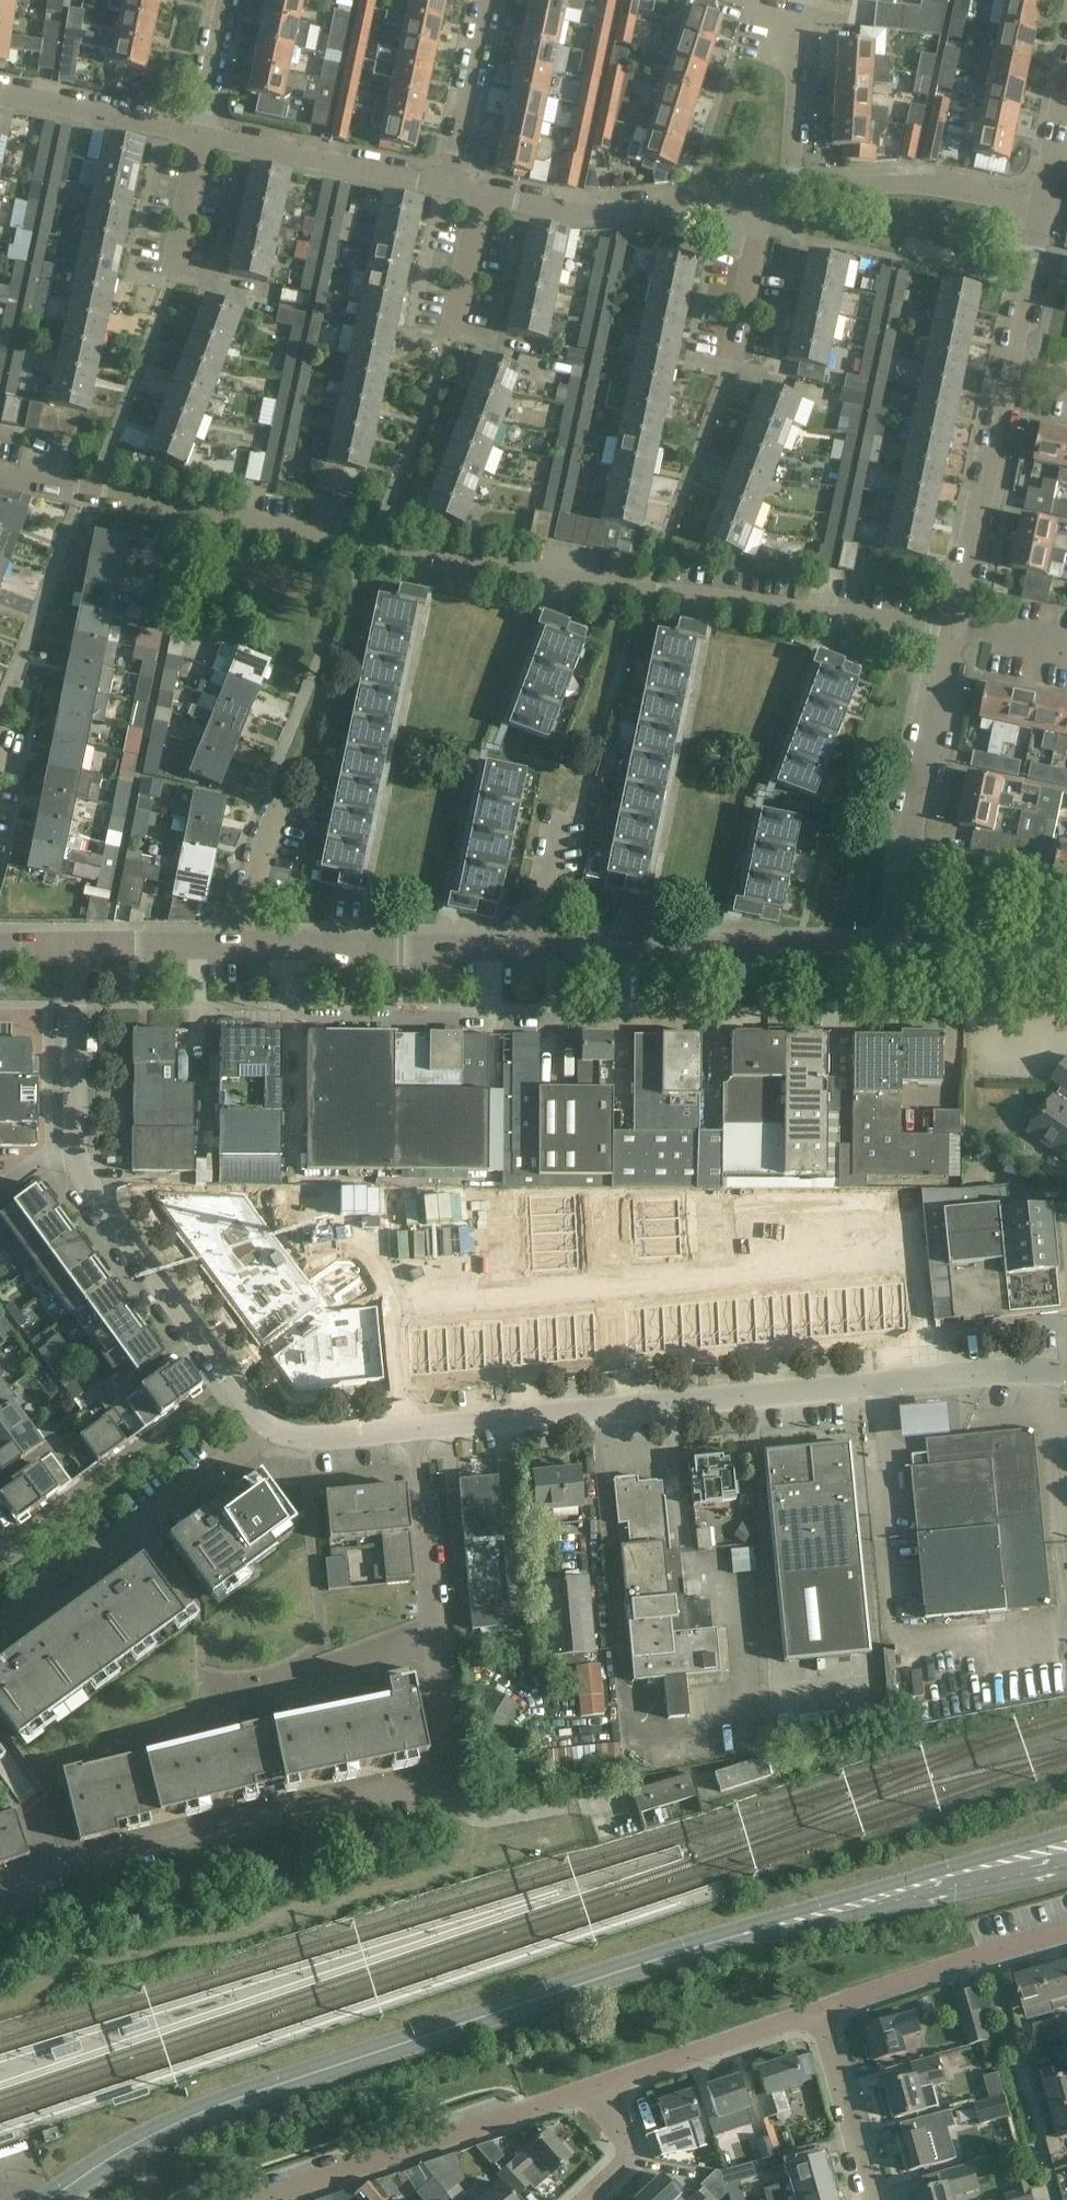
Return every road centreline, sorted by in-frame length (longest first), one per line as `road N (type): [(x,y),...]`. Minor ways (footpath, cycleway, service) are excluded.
road 1 (residential): [(0,477),(646,590),(956,632)]
road 2 (residential): [(0,1883),(441,1777),(447,1765),(416,1428)]
road 3 (tertiary): [(48,2199),(115,2155),(204,2111),(672,1954)]
road 4 (residential): [(416,1428),(1011,1370),(1066,1375)]
road 5 (residential): [(73,944),(71,1142),(81,1179),(270,1431)]
road 6 (tertiary): [(1066,1834),(789,1911),(672,1954)]
road 7 (tertiary): [(672,1954),(1066,1872)]
road 8 (residential): [(905,951),(525,946)]
road 9 (residential): [(598,2085),(254,2199)]
road 10 (residential): [(768,197),(595,213),(480,195)]
road 11 (residential): [(270,1431),(49,1599)]
road 12 (residential): [(525,946),(250,942)]
road 13 (residential): [(956,632),(1008,372)]
road 14 (residential): [(1066,1932),(821,2009)]
road 15 (residential): [(449,185),(202,137)]
road 16 (residential): [(1043,211),(931,184),(795,194)]
road 17 (residential): [(821,2009),(598,2085)]
road 18 (residential): [(905,859),(956,632)]
road 19 (residential): [(202,137),(0,94)]
road 20 (residential): [(873,2199),(821,2009)]
road 21 (residential): [(449,185),(486,0)]
road 22 (residential): [(795,194),(803,6)]
road 23 (residential): [(250,942),(73,944)]
road 24 (residential): [(727,364),(768,197)]
road 25 (residential): [(1008,372),(1043,211)]
road 26 (residential): [(1066,962),(986,951),(905,951)]
road 27 (residential): [(480,195),(448,346)]
road 28 (residential): [(270,1431),(304,1439),(416,1428)]
road 29 (residential): [(250,942),(280,799)]
road 30 (residential): [(172,275),(202,137)]
road 31 (residential): [(202,137),(231,0)]
road 32 (residential): [(585,2199),(628,2153),(598,2085)]
road 33 (residential): [(1036,887),(905,859)]
road 34 (residential): [(525,946),(554,822)]

